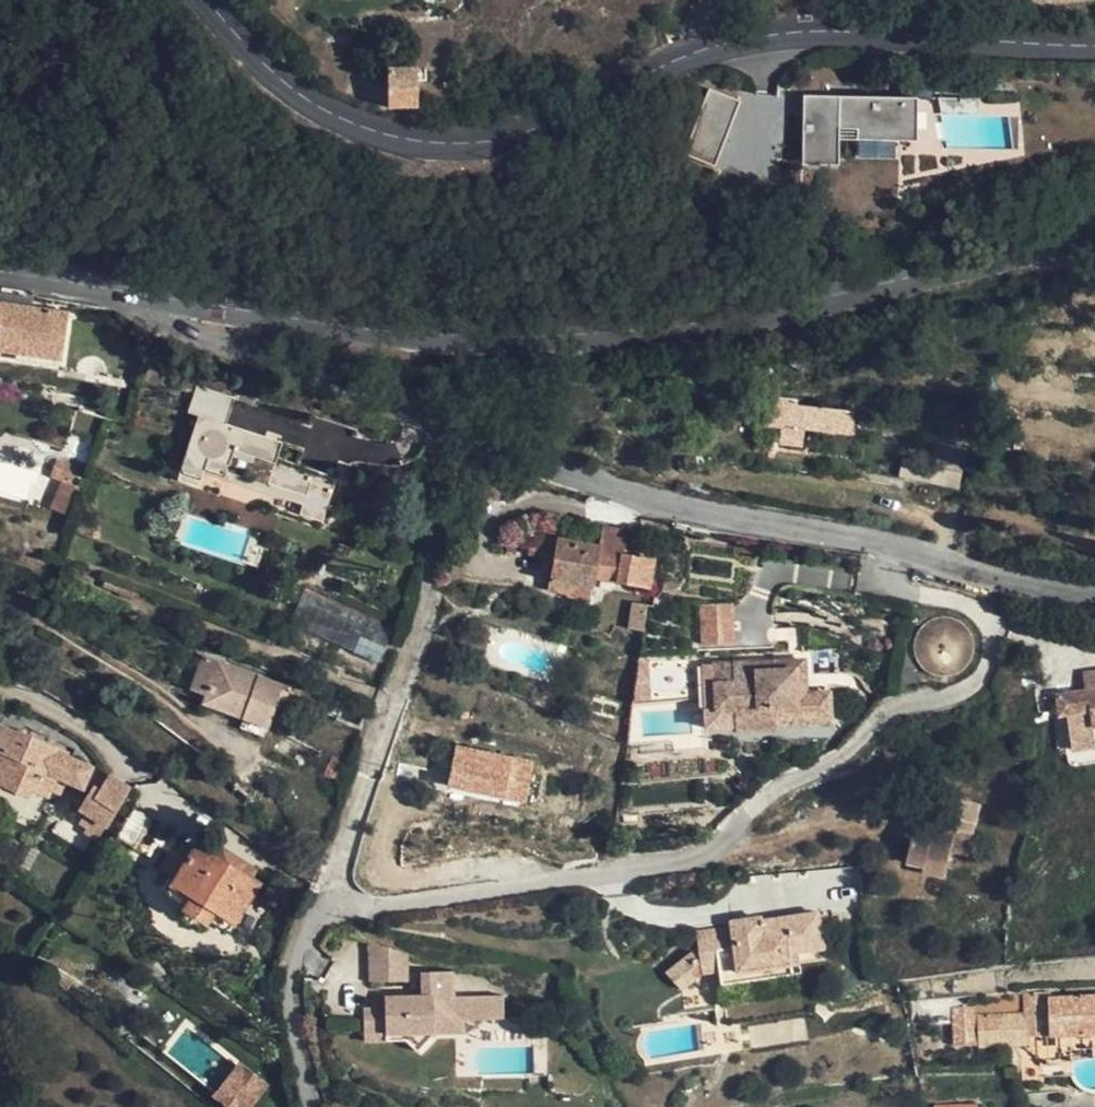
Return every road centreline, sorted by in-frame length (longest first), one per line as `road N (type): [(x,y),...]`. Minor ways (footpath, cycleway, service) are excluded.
road 1 (secondary): [(177,304),(365,334),(604,345),(1094,239)]
road 2 (residential): [(893,552),(897,586),(979,610),(992,628),(992,657),(979,683),(885,713),(842,759),(767,796),(699,858),(331,909)]
road 3 (residential): [(177,304),(180,324),(213,342),(429,430),(604,490),(893,552)]
road 4 (secondary): [(703,54),(487,140),(405,136),(307,97),(266,64),(212,0)]
road 5 (secondary): [(1094,44),(828,32),(759,37),(703,54)]
road 6 (residential): [(893,552),(1094,592)]
road 7 (secondary): [(0,272),(177,304)]

